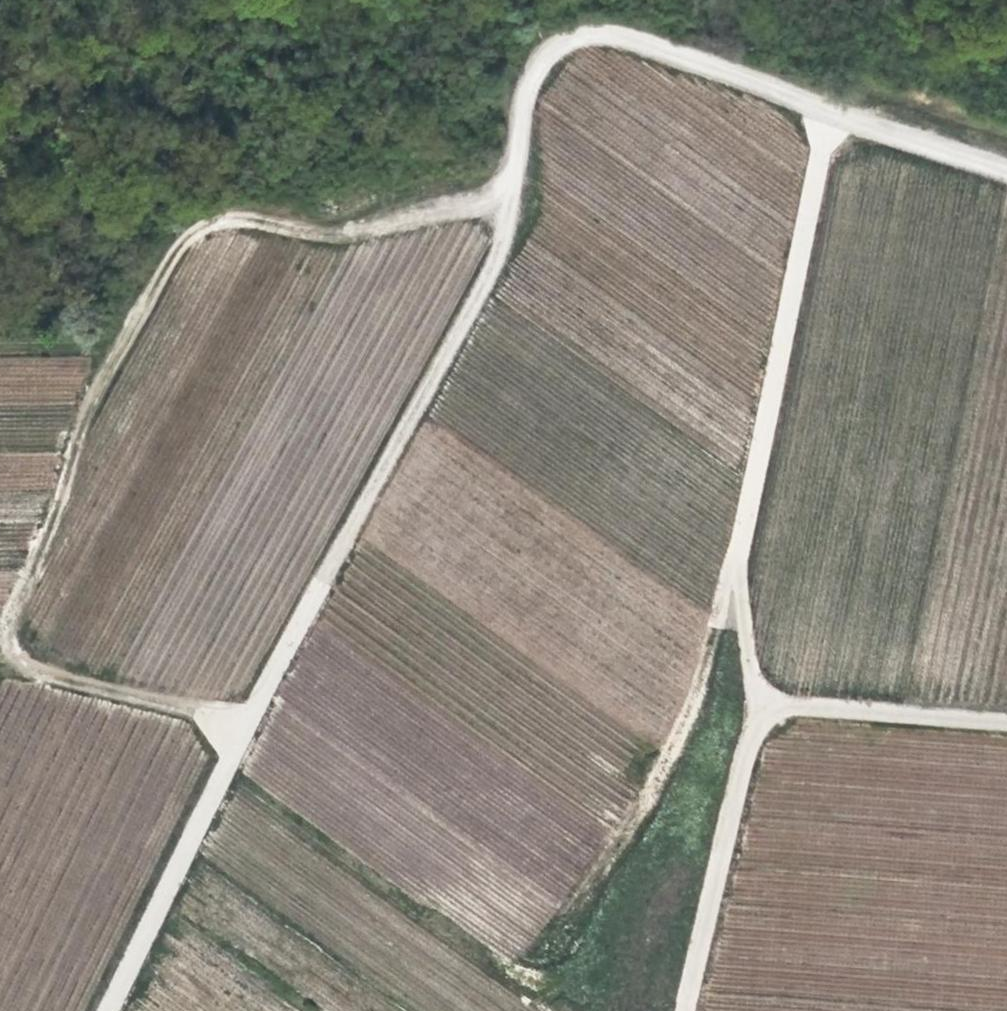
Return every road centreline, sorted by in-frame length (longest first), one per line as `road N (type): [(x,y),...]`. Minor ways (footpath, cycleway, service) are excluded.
road 1 (track): [(241,726),(51,676),(11,649),(3,608),(126,344),(162,273),(197,233),(245,225),(298,236),(343,231),(503,194)]
road 2 (track): [(100,1010),(241,726),(490,268),(503,194)]
road 3 (unclassified): [(1006,163),(629,34),(569,37),(528,67),(503,194)]
road 4 (track): [(762,693),(729,549),(828,104)]
road 5 (unclassified): [(687,1010),(762,693),(1006,717)]

